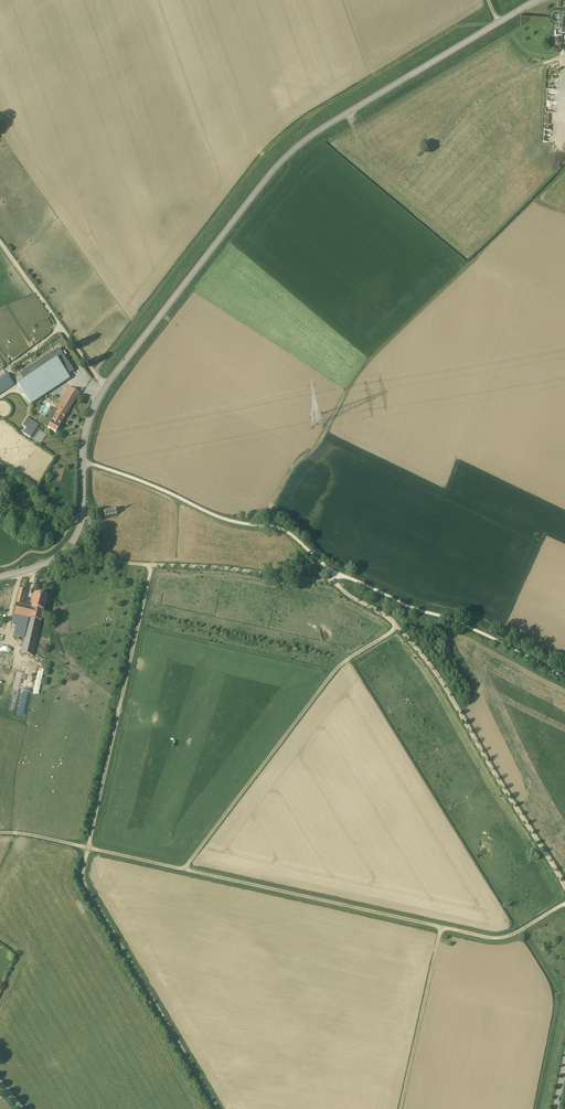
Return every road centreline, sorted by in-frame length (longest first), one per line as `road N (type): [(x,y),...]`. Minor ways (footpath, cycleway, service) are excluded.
road 1 (tertiary): [(83,463),(88,424),(106,386),(286,156),(537,0)]
road 2 (track): [(218,1108),(83,873),(152,564)]
road 3 (track): [(0,833),(486,937),(513,934),(564,904)]
road 4 (track): [(253,525),(328,431),(361,368),(564,166)]
road 5 (track): [(184,870),(337,668),(399,626)]
road 6 (track): [(399,626),(448,689),(564,888)]
road 7 (track): [(338,573),(283,529),(225,519),(83,463)]
road 8 (track): [(564,679),(488,636),(338,573)]
road 9 (track): [(152,564),(334,581),(338,573)]
road 10 (track): [(441,927),(400,1108)]
road 11 (track): [(106,386),(0,244)]

